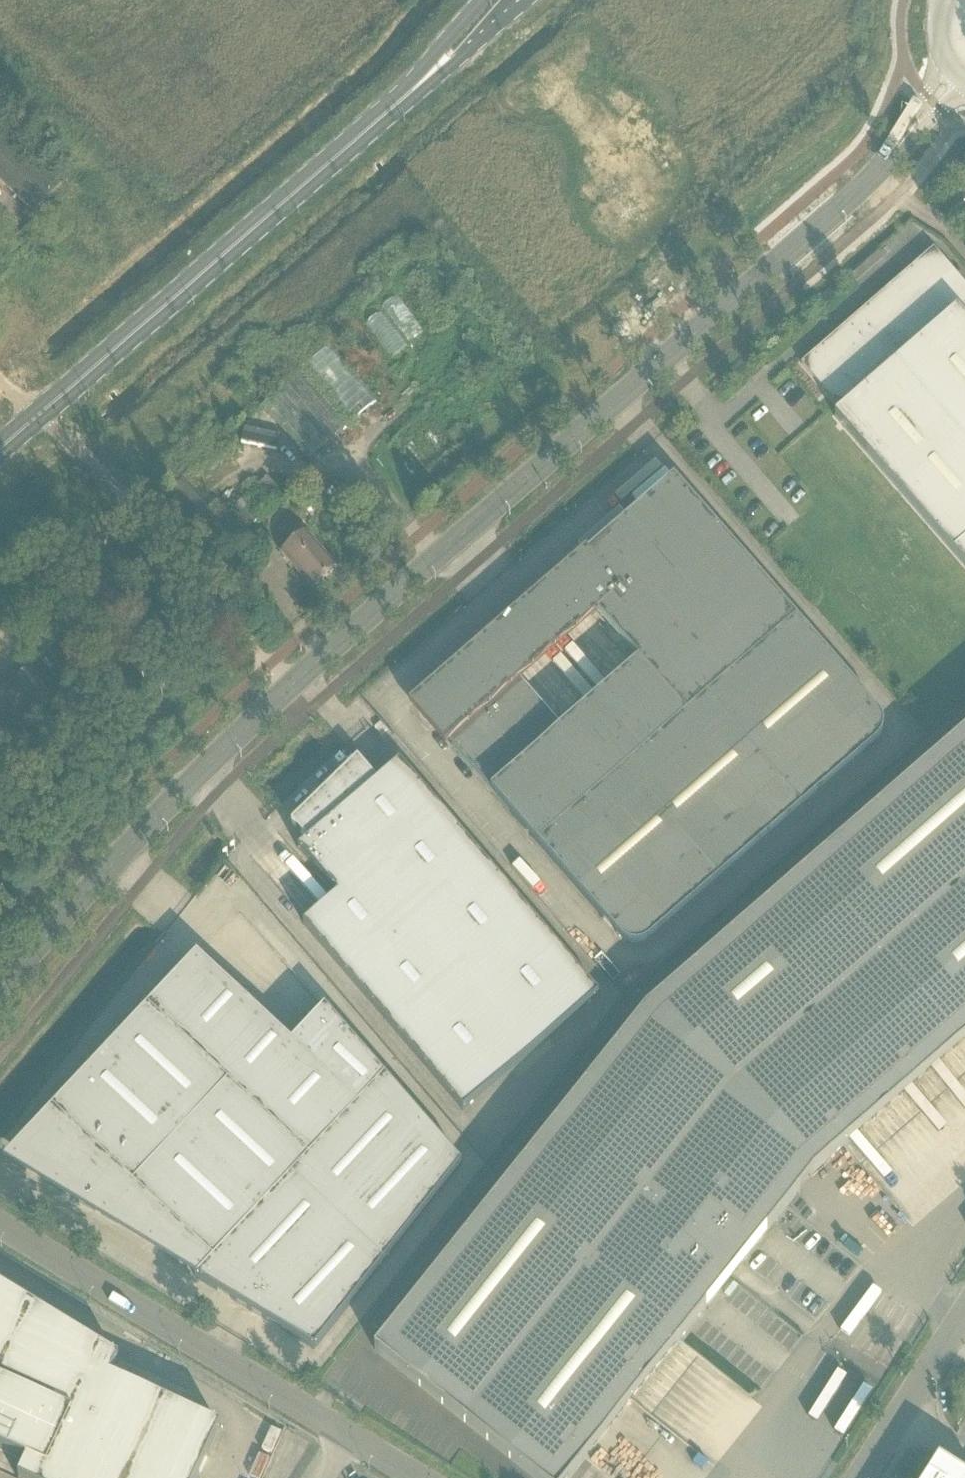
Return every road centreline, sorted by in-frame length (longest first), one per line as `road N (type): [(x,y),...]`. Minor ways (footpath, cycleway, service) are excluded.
road 1 (unclassified): [(286,691),(771,269),(908,137)]
road 2 (tertiary): [(36,417),(414,87)]
road 3 (unclassified): [(0,1230),(414,1477)]
road 4 (unclassified): [(0,994),(286,691)]
road 5 (unclassified): [(286,691),(129,502)]
road 6 (unclassified): [(858,1477),(964,1310)]
road 7 (tertiary): [(414,87),(529,0)]

